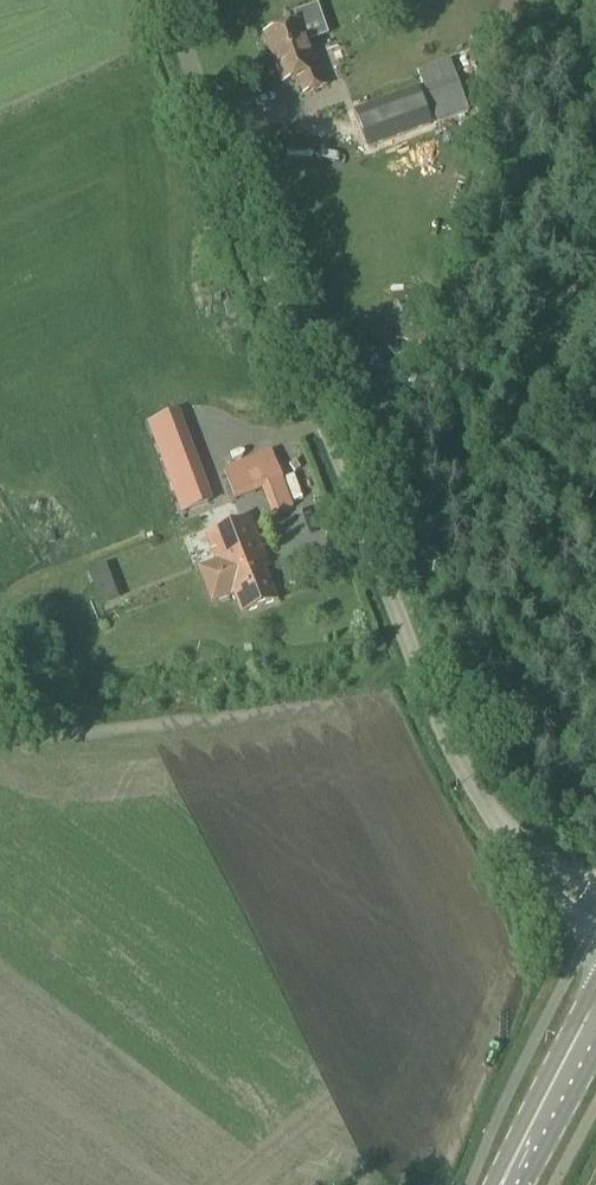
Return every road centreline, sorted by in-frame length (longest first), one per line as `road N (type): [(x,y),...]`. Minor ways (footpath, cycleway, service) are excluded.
road 1 (unclassified): [(595,915),(501,831),(461,779),(414,690),(157,0)]
road 2 (secondary): [(508,1184),(595,1010)]

